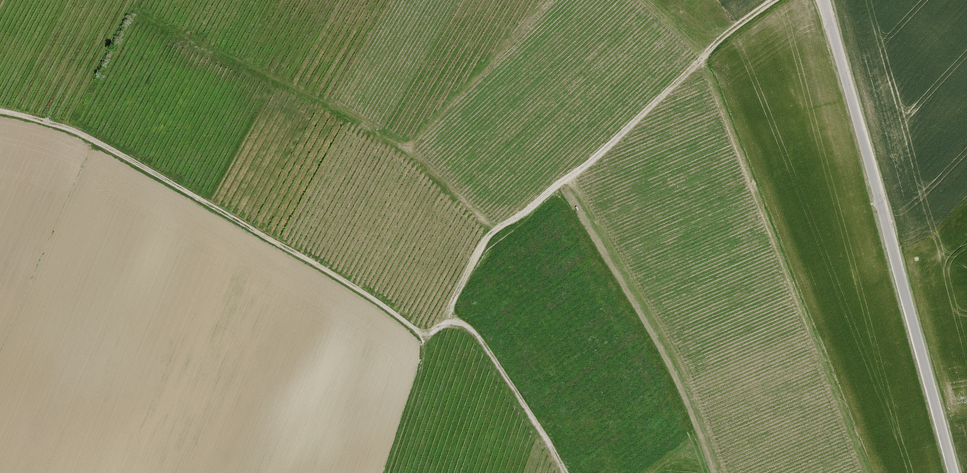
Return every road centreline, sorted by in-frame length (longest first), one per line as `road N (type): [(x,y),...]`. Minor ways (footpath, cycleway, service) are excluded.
road 1 (track): [(566,472),(472,327),(419,332),(362,291),(103,146),(56,124),(0,112)]
road 2 (unclassified): [(822,0),(953,472)]
road 3 (track): [(441,325),(492,232),(574,174),(773,0)]
road 4 (track): [(869,472),(704,58)]
road 5 (track): [(556,187),(672,382),(705,472)]
road 6 (track): [(385,472),(433,330)]

